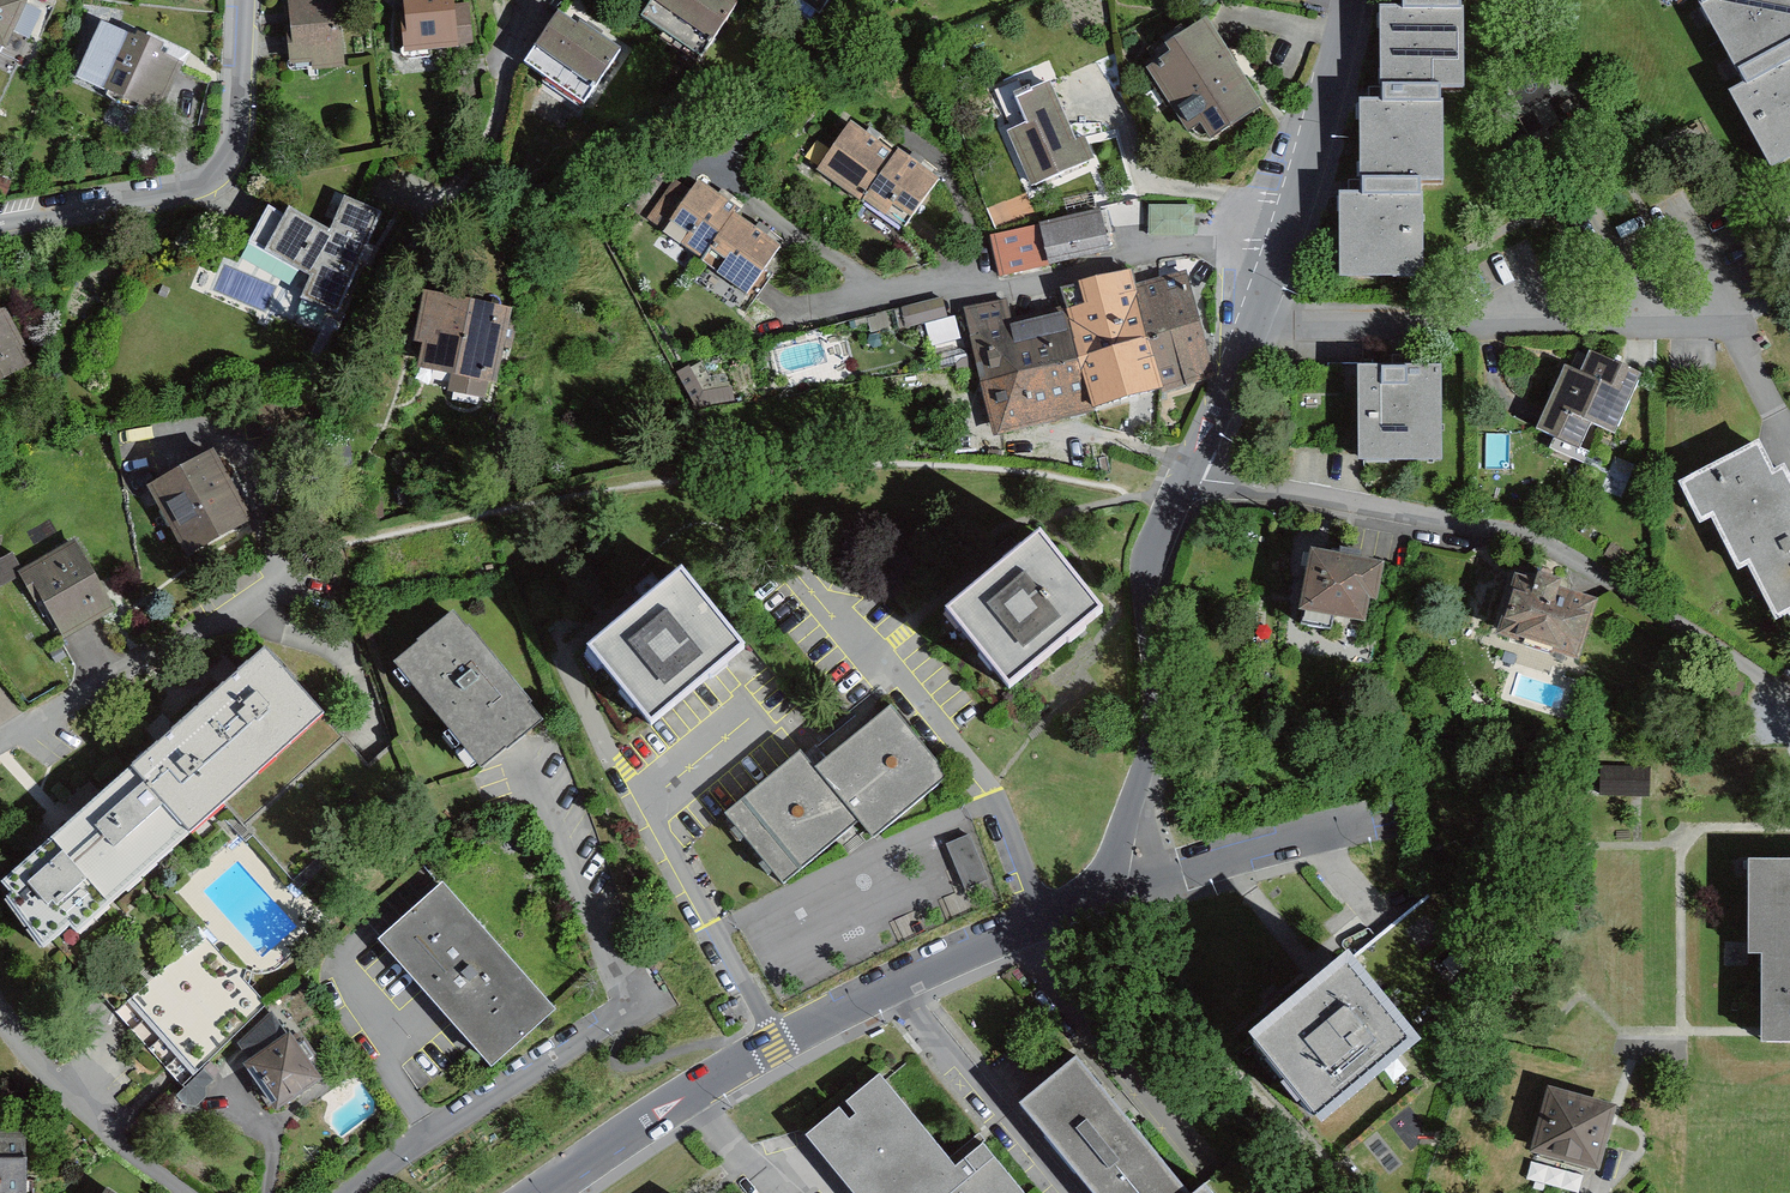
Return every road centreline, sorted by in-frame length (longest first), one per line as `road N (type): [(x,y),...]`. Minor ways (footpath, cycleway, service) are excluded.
road 1 (residential): [(533,1192),(749,1058),(1102,897),(1153,731),(1155,545),(1186,478)]
road 2 (residential): [(1784,693),(1535,536),(1186,478)]
road 3 (residential): [(1186,478),(1261,313),(1301,200),(1352,0)]
road 4 (residential): [(0,223),(173,194),(225,166),(240,125),(244,0)]
road 5 (track): [(285,538),(296,477),(368,326)]

